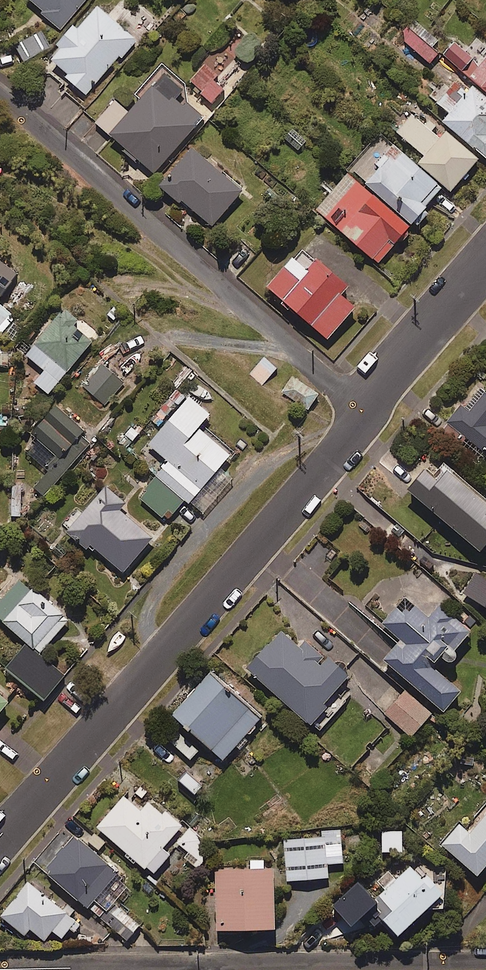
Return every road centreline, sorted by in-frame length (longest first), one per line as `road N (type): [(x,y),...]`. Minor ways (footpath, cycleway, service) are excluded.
road 1 (residential): [(0,841),(323,477),(368,412)]
road 2 (residential): [(485,962),(0,969)]
road 3 (residential): [(368,412),(0,99)]
road 4 (residential): [(368,412),(485,271)]

